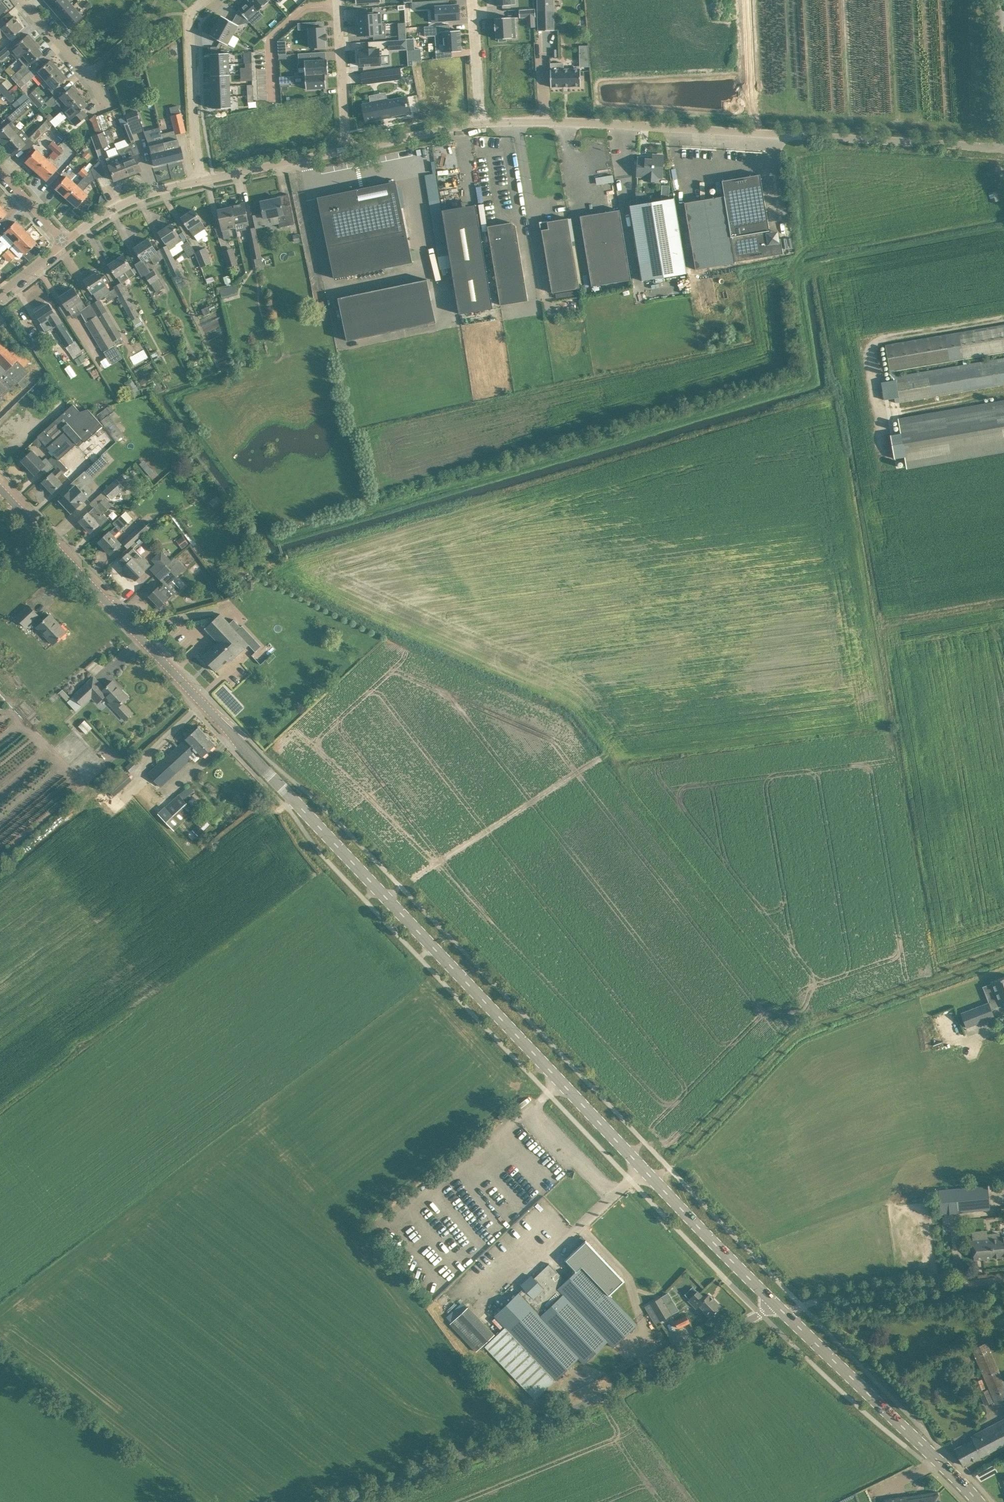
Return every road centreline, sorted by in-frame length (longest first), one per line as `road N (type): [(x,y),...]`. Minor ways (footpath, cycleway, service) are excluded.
road 1 (tertiary): [(775,1304),(0,490)]
road 2 (unclassified): [(346,1501),(599,1398),(775,1304)]
road 3 (track): [(1003,955),(807,1028),(681,1163)]
road 4 (tertiary): [(977,1501),(775,1304)]
road 5 (residential): [(482,124),(758,132)]
road 6 (residential): [(758,132),(1003,147)]
road 7 (track): [(1003,1282),(801,1307)]
road 8 (residential): [(206,0),(189,15),(201,179)]
road 9 (residential): [(62,242),(118,206),(201,179)]
road 10 (residential): [(201,179),(349,149)]
road 11 (residential): [(340,0),(349,149)]
road 12 (residential): [(349,149),(482,124)]
road 13 (residential): [(758,132),(749,0)]
road 14 (residential): [(103,104),(27,4)]
road 15 (unclassified): [(473,0),(482,124)]

